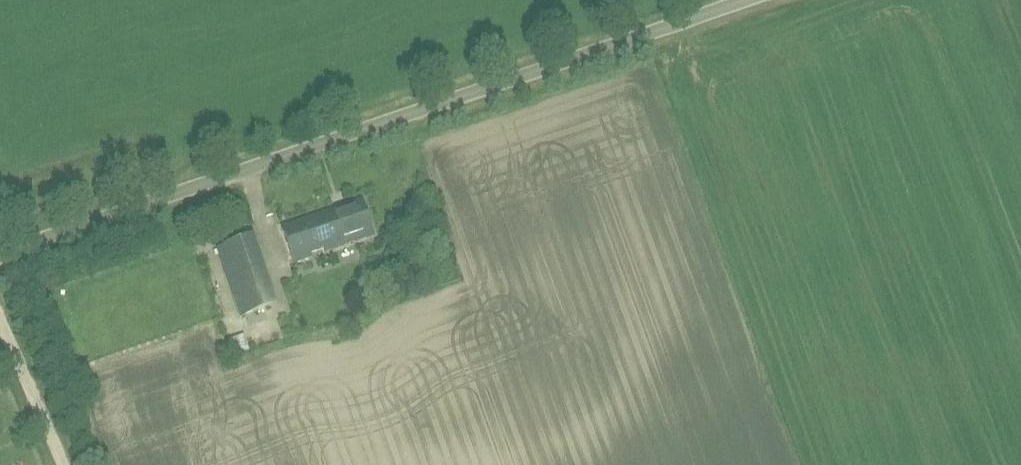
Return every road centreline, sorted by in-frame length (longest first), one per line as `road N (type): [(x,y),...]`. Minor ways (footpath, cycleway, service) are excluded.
road 1 (unclassified): [(0,252),(743,0)]
road 2 (track): [(66,464),(0,314)]

